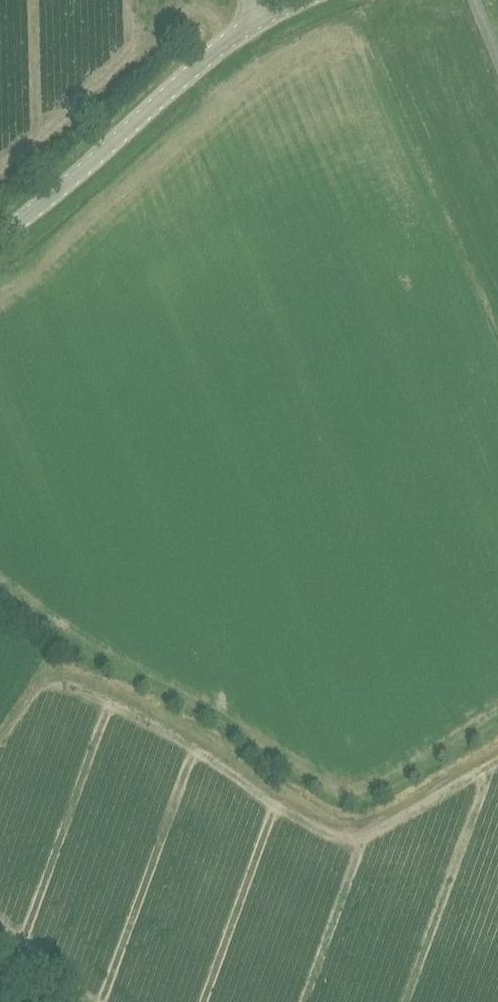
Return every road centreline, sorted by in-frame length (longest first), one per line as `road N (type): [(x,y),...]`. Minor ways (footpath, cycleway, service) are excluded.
road 1 (unclassified): [(0,236),(258,19)]
road 2 (track): [(497,715),(364,796)]

